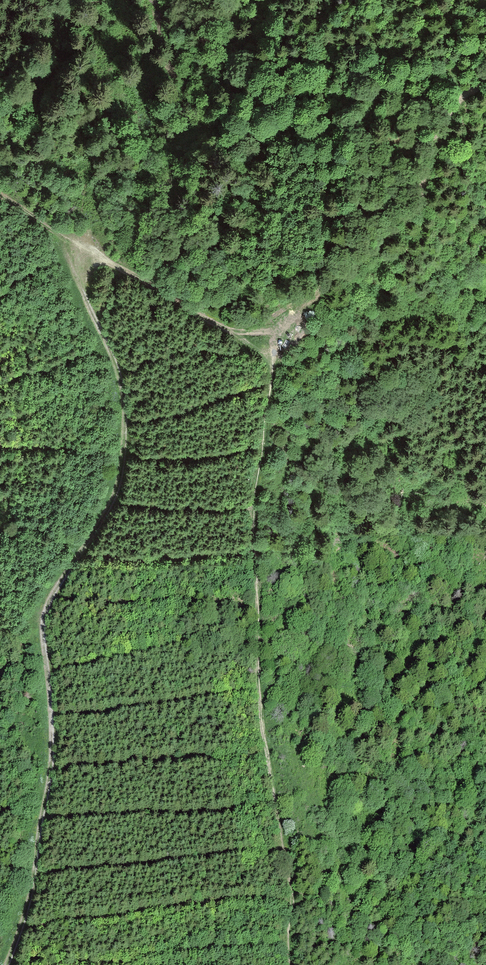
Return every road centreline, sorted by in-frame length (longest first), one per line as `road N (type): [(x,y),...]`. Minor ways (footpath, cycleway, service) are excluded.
road 1 (track): [(291,964),(288,864),(260,713),(253,494),(273,332),(417,201),(446,107),(485,77)]
road 2 (track): [(82,243),(75,270),(116,375),(122,449),(112,498),(41,613),(53,737),(30,895),(8,964)]
road 3 (track): [(0,200),(219,325),(273,332)]

